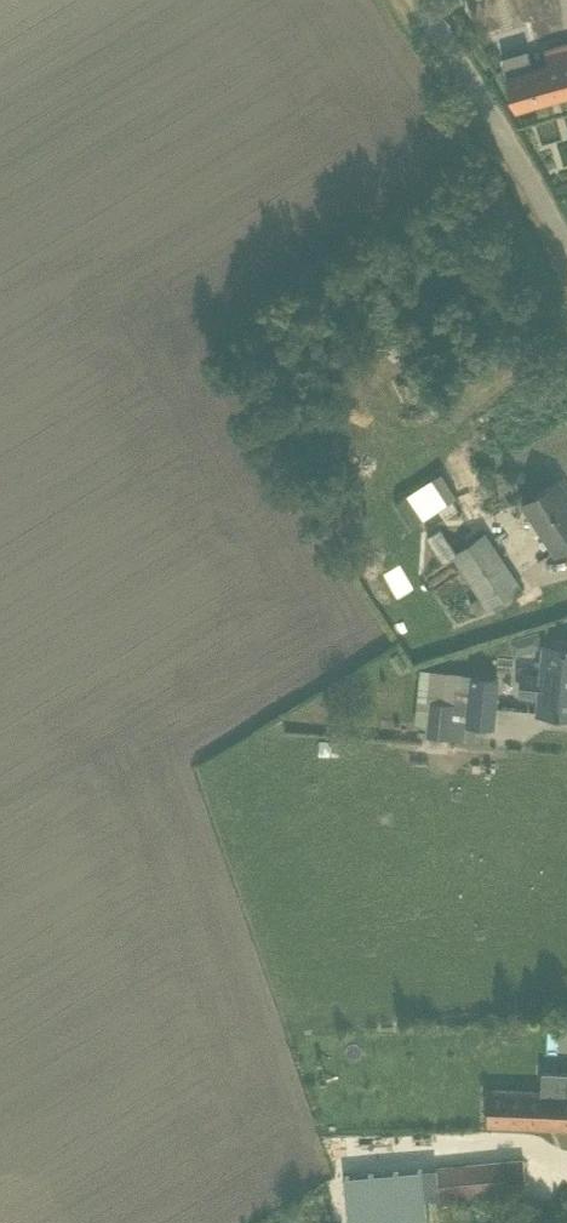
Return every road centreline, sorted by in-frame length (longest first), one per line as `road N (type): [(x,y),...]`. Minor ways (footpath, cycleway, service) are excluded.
road 1 (unclassified): [(566,246),(421,0)]

